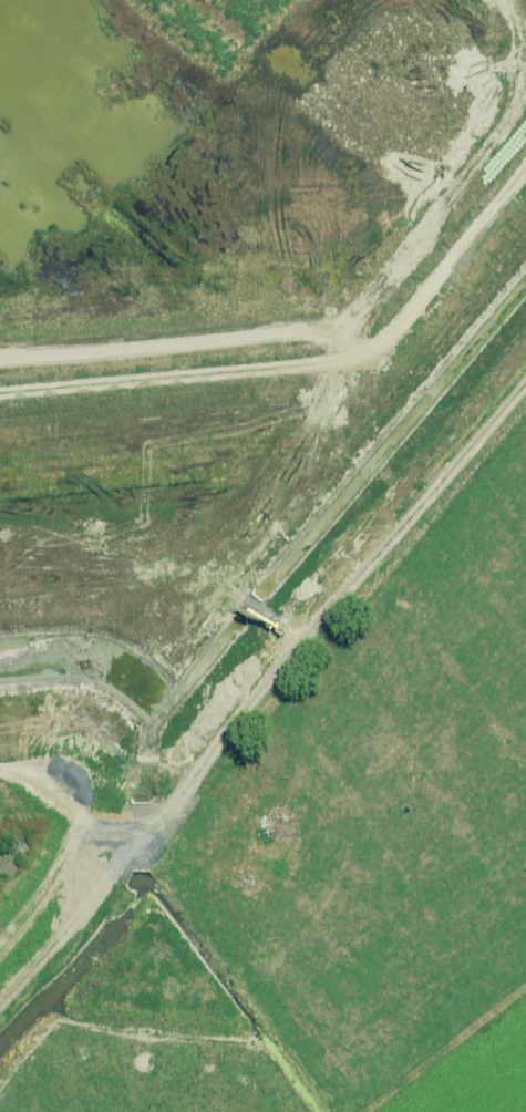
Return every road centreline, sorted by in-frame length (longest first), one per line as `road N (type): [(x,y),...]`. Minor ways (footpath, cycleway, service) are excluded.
road 1 (track): [(525,164),(371,351),(346,360),(0,393)]
road 2 (track): [(525,385),(155,833)]
road 3 (track): [(0,770),(19,771),(69,806),(85,831),(155,833)]

